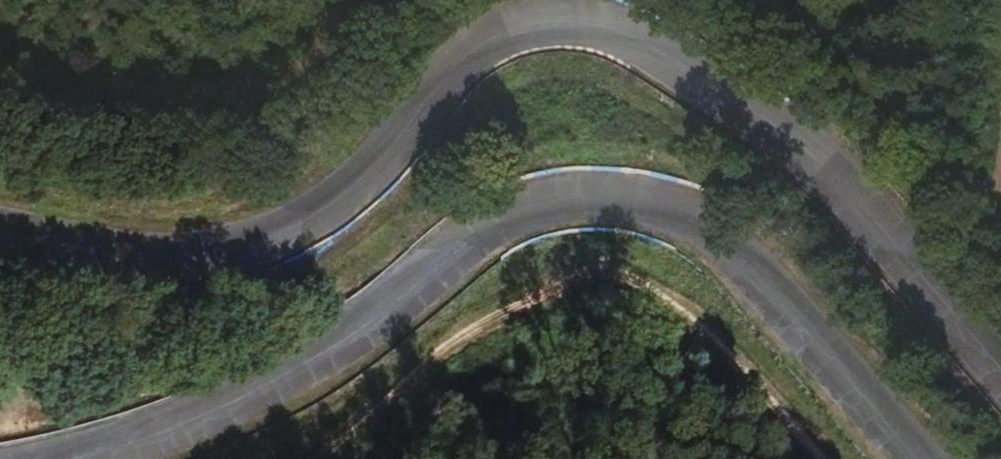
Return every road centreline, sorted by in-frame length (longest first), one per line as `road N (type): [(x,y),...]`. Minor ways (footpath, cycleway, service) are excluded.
road 1 (track): [(1000,239),(864,80),(748,0)]

